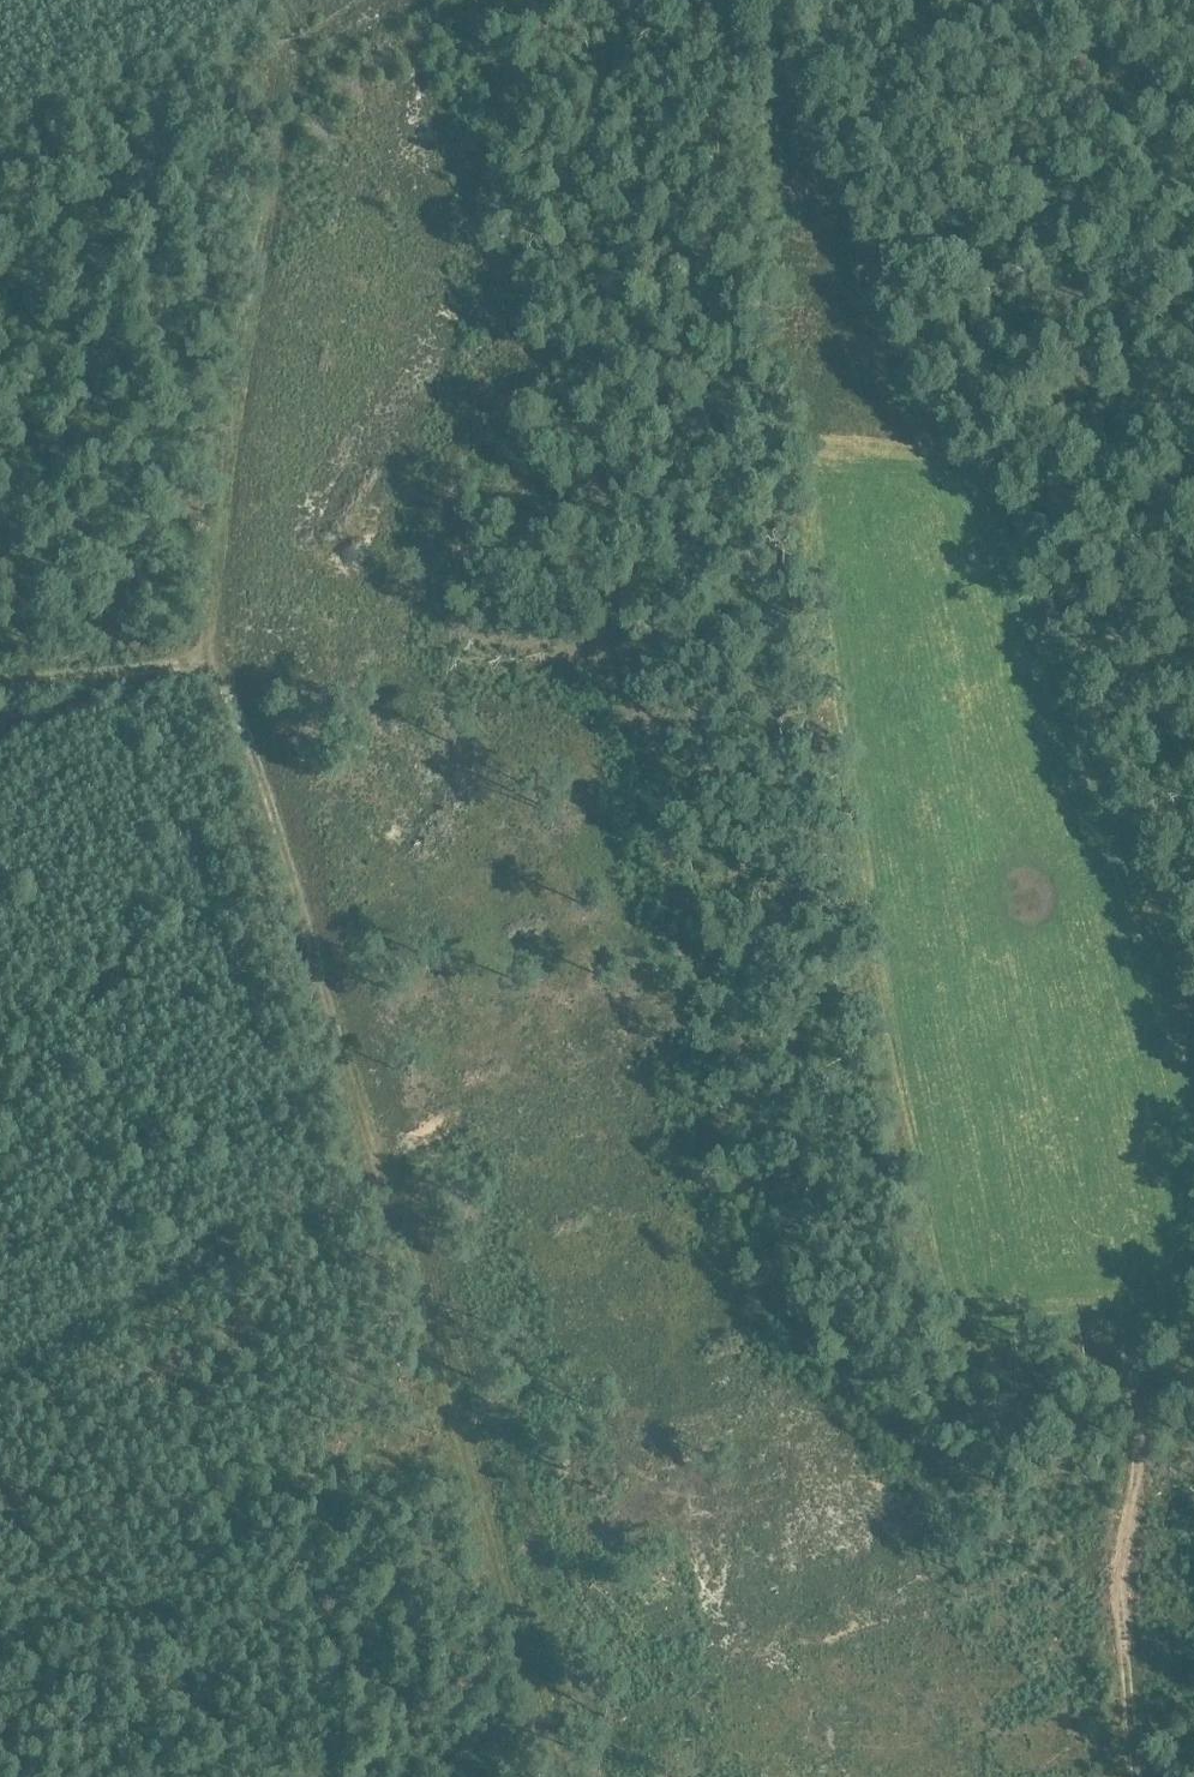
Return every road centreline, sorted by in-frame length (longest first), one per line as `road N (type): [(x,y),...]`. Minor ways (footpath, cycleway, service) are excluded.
road 1 (track): [(278,0),(297,67),(210,659),(235,711),(557,1776)]
road 2 (track): [(0,687),(210,659)]
road 3 (track): [(1047,648),(1123,636),(1193,638)]

